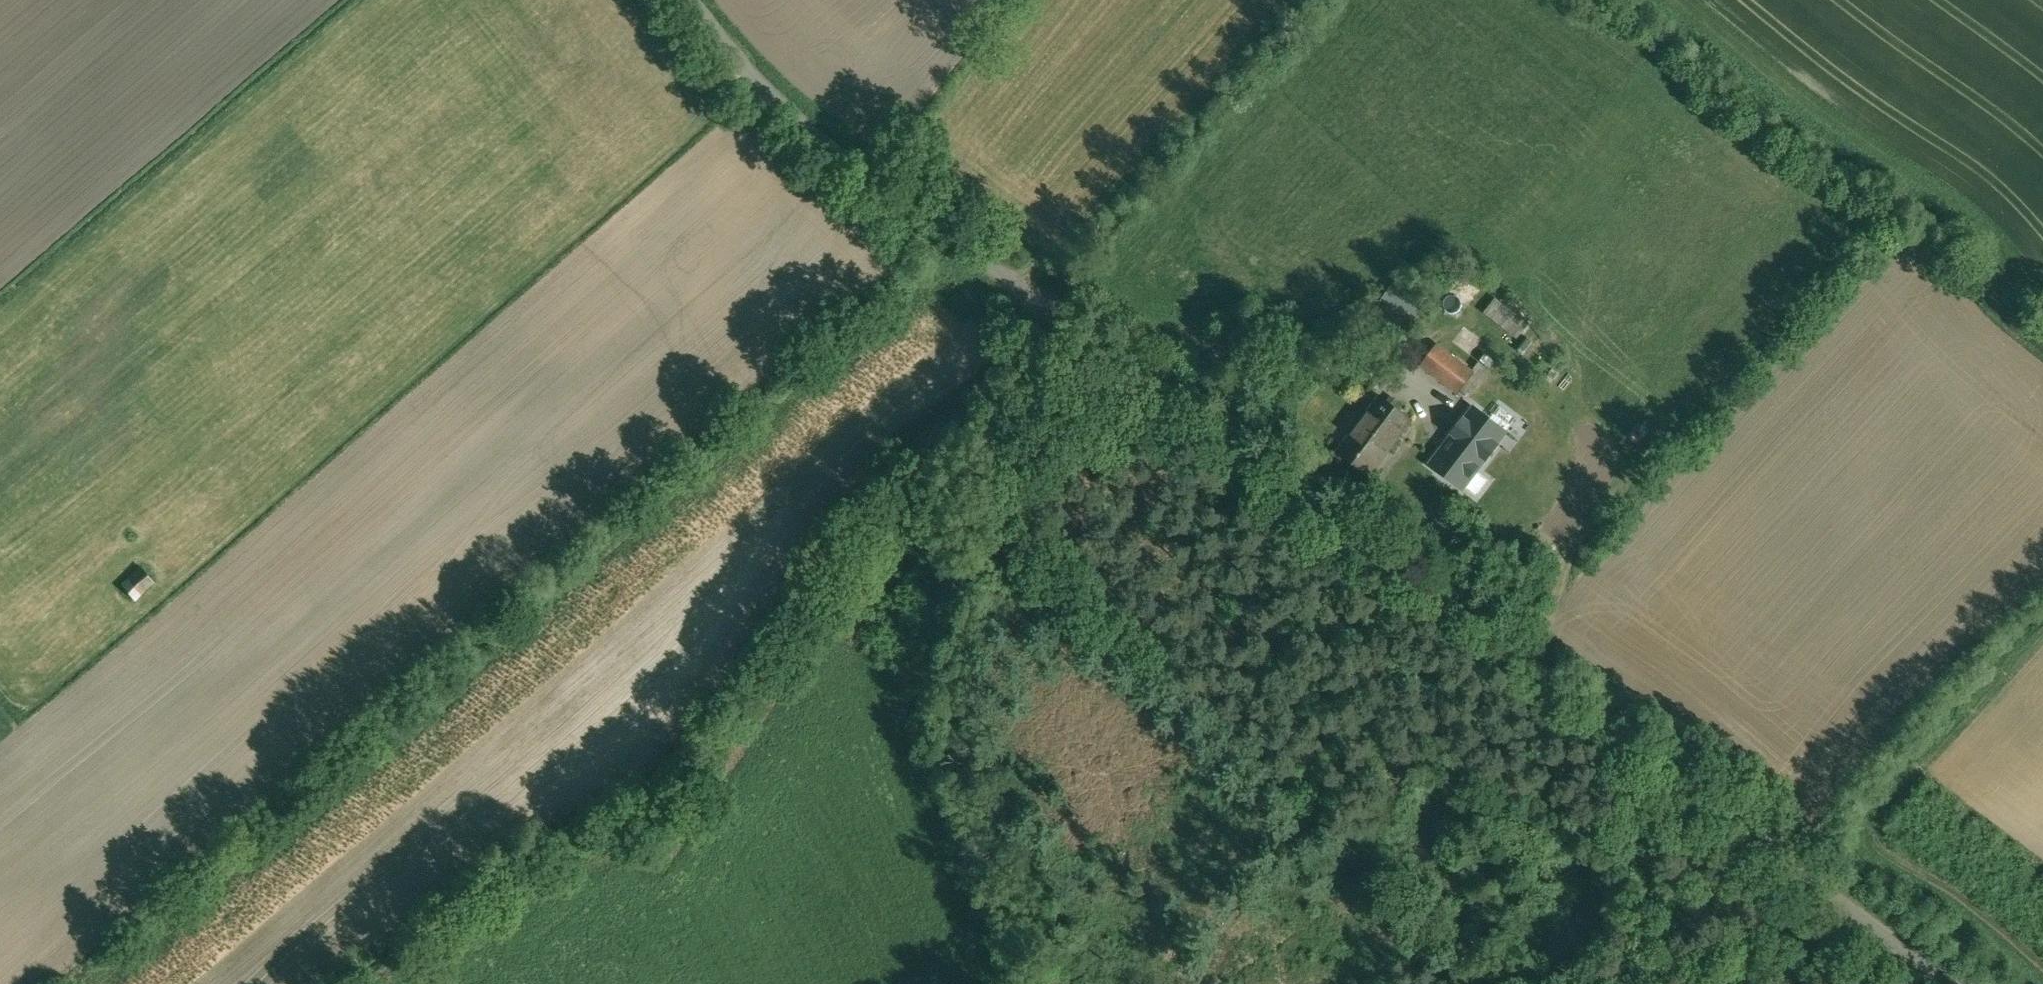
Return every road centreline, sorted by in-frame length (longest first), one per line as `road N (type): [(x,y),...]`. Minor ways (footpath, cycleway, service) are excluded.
road 1 (unclassified): [(1935,983),(775,107),(695,0)]

